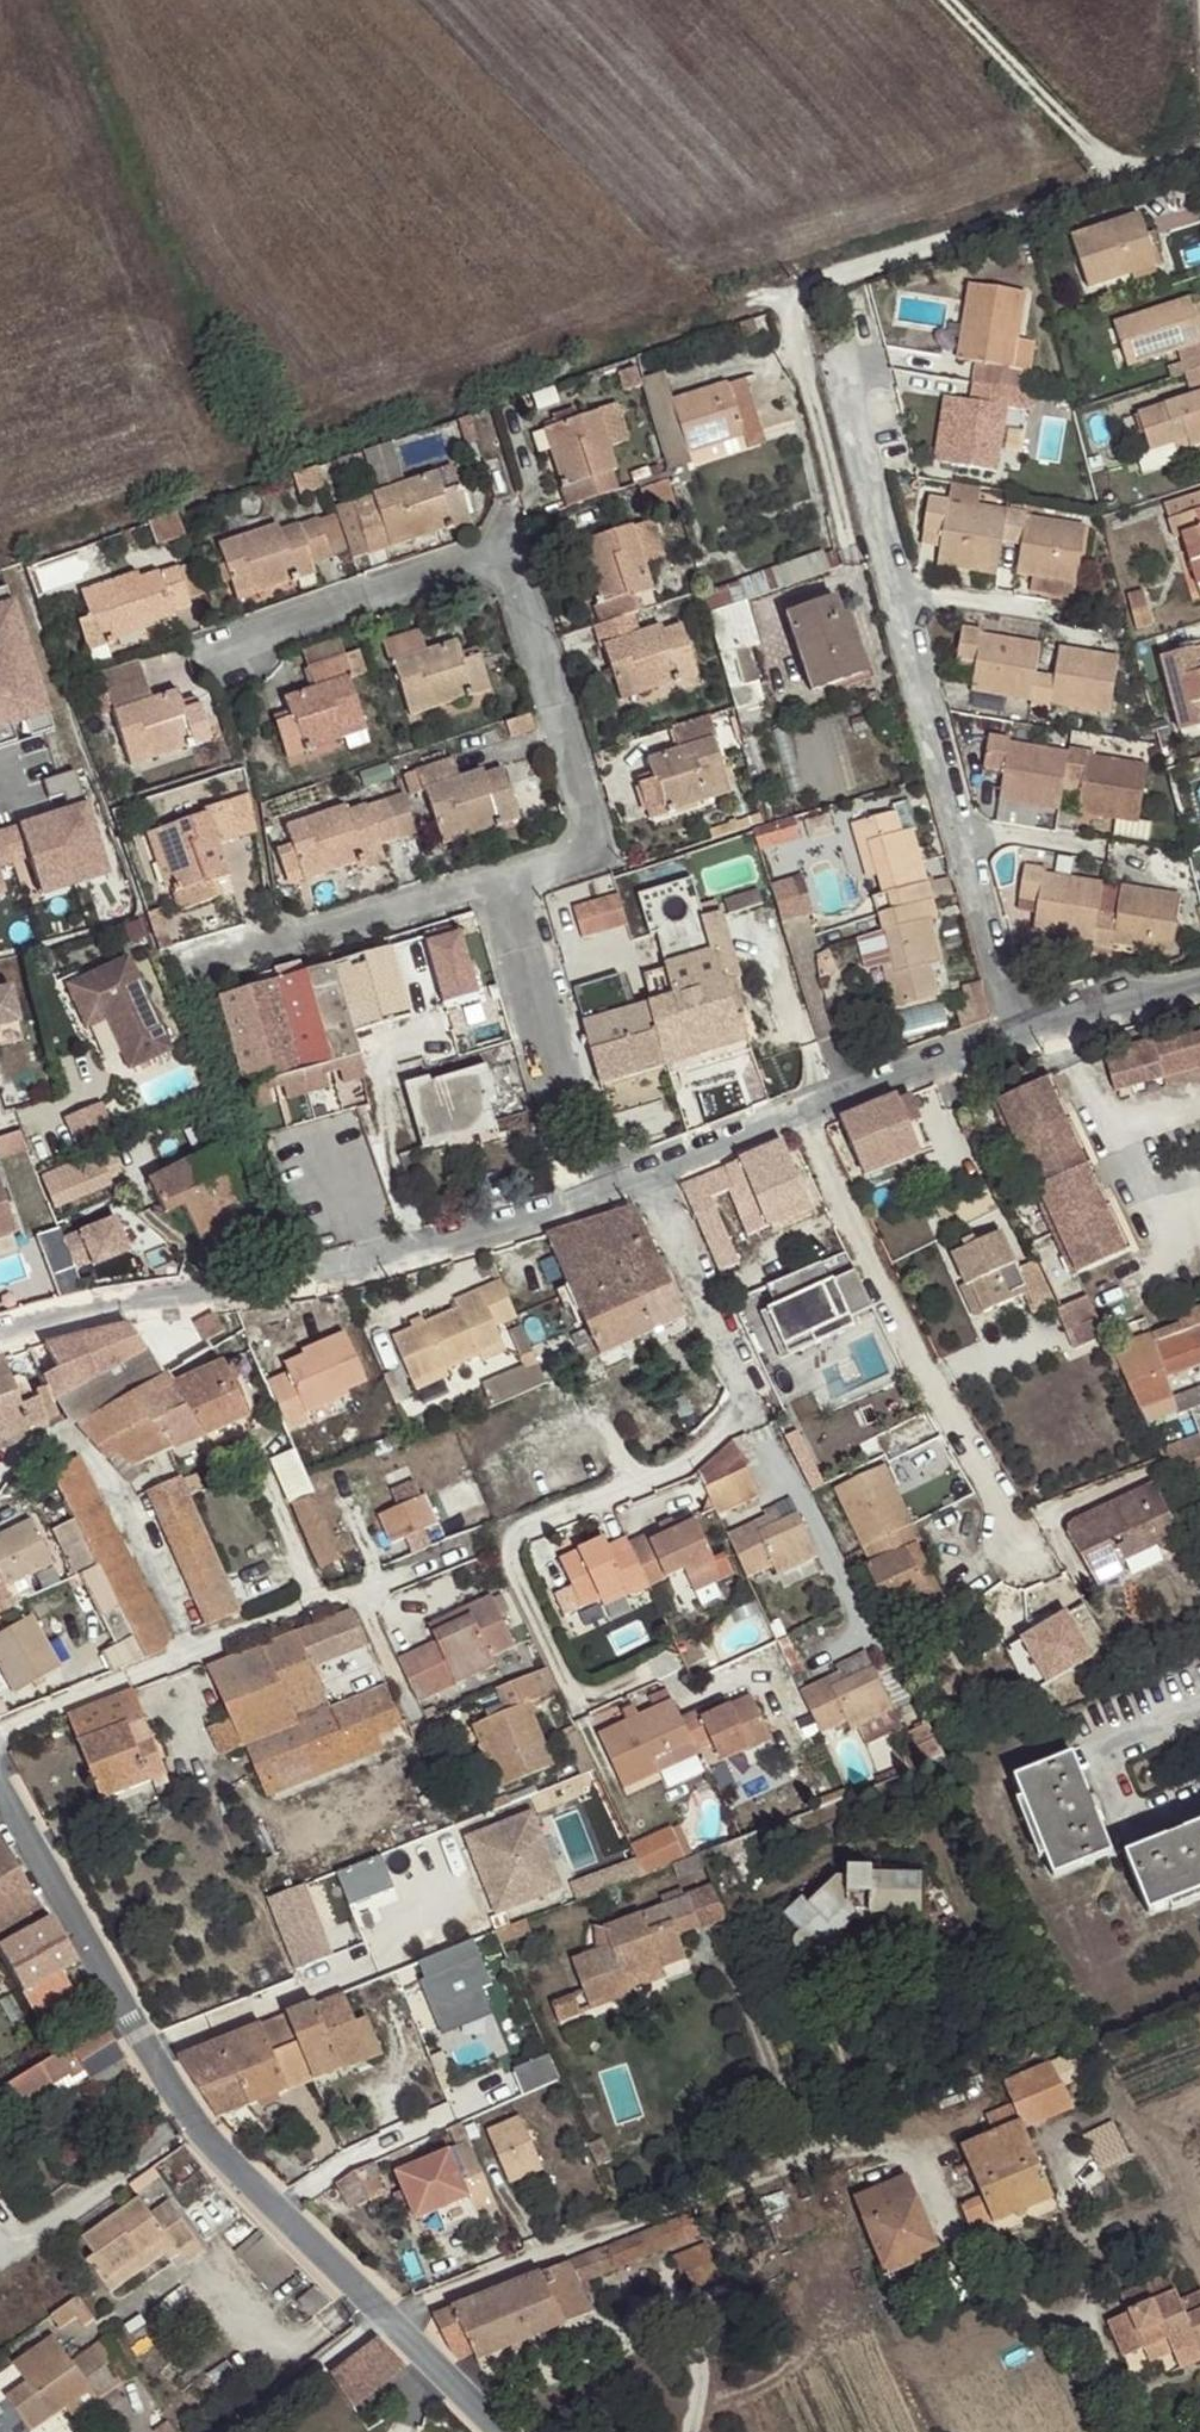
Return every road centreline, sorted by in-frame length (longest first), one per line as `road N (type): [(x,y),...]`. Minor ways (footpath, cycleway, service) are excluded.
road 1 (residential): [(383,2310),(817,2159),(892,2153),(931,2173),(966,2278),(1082,2304),(1141,2431)]
road 2 (residential): [(651,1672),(579,1701),(513,1560),(518,1533),(688,1463),(753,1412),(650,1176)]
road 3 (residential): [(1199,171),(779,294),(850,552)]
road 4 (residential): [(243,633),(516,559),(593,832),(498,877)]
road 5 (residential): [(601,1195),(542,1217),(156,1300),(0,1347)]
road 6 (residential): [(990,1496),(803,1117)]
road 7 (residential): [(0,1781),(197,2124)]
road 8 (residential): [(498,877),(601,1195)]
road 9 (residential): [(0,1484),(13,1467),(69,1441),(201,1650)]
road 10 (residential): [(498,877),(202,956)]
road 11 (residential): [(477,1549),(201,1650)]
road 12 (track): [(1142,188),(957,0)]
road 13 (residential): [(197,2124),(383,2310)]
road 14 (residential): [(903,585),(966,821)]
road 15 (residential): [(1025,1039),(803,1117)]
road 16 (residential): [(197,2124),(6,2247)]
road 17 (residential): [(966,821),(1025,1039)]
road 18 (residential): [(844,367),(903,585)]
road 19 (residential): [(201,1650),(0,1724)]
road 20 (residential): [(383,2310),(227,2431)]
road 21 (residential): [(1199,987),(1025,1039)]
road 22 (residential): [(383,2310),(498,2431)]
road 23 (residential): [(803,1117),(650,1176)]
road 24 (residential): [(966,821),(1123,851)]
road 25 (residential): [(903,585),(1050,610)]

